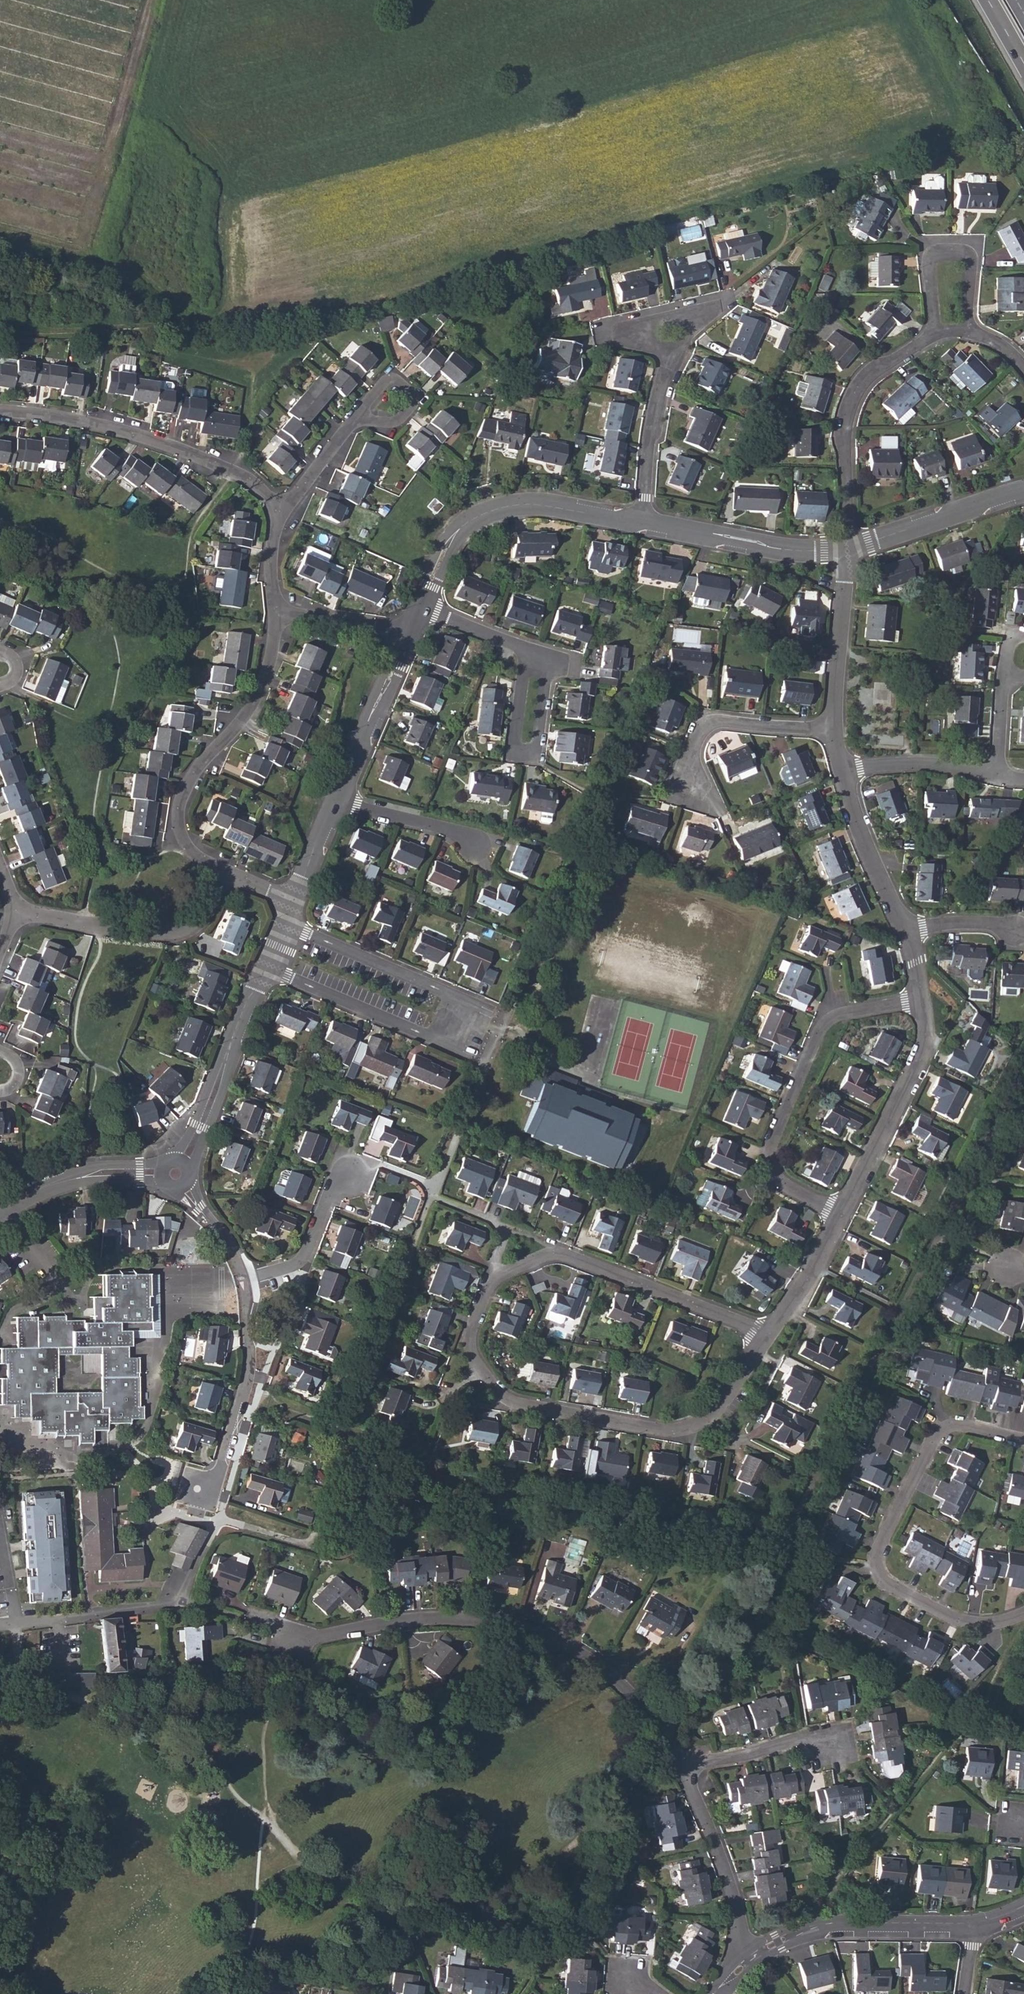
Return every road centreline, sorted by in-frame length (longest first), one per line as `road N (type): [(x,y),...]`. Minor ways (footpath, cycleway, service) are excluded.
road 1 (residential): [(767,1338),(705,1418),(670,1430),(516,1402),(481,1370),(470,1342),(494,1281),(557,1254),(754,1330)]
road 2 (residential): [(683,1771),(664,1735),(603,1669),(533,1632),(460,1619),(413,1618),(318,1638),(276,1626)]
road 3 (residential): [(267,968),(453,1045),(472,1002),(285,925)]
road 4 (residential): [(1023,1441),(962,1427),(933,1439),(877,1548),(876,1566),(897,1592),(966,1623),(1023,1615)]
road 5 (residential): [(843,1214),(780,1183),(771,1146),(822,1027),(837,1016),(920,1001)]
road 6 (residential): [(219,871),(184,842),(178,811),(201,764),(258,701),(274,638),(272,596)]
road 7 (residential): [(279,510),(249,480),(172,447),(90,423),(0,411)]
road 8 (tertiary): [(642,522),(529,506),(495,511),(463,527),(445,549),(421,608)]
road 9 (residential): [(847,548),(844,438),(854,397),(874,374),(935,336)]
road 10 (track): [(0,330),(251,317)]
road 11 (residential): [(219,871),(193,927),(170,933),(18,912)]
road 12 (residential): [(920,1001),(925,1040),(917,1062),(843,1214)]
road 13 (residential): [(751,1959),(828,1925),(974,1925)]
road 14 (tertiary): [(267,968),(176,1175)]
road 15 (residential): [(247,1281),(247,1379),(220,1476),(197,1489)]
road 16 (residential): [(528,653),(515,750),(537,754),(550,659)]
road 17 (tertiary): [(847,548),(803,552),(642,522)]
road 18 (residential): [(751,1959),(717,1846),(683,1771)]
road 19 (residential): [(935,336),(927,265),(950,252),(972,264),(969,334)]
road 20 (residential): [(829,730),(712,723),(678,785)]
road 21 (tertiary): [(1023,490),(847,548)]
road 22 (tertiary): [(176,1175),(91,1174),(0,1213)]
road 23 (residential): [(829,730),(847,548)]
road 24 (residential): [(0,1625),(178,1604)]
road 25 (residential): [(906,935),(841,770)]
road 26 (tertiary): [(407,638),(337,794)]
road 27 (residential): [(642,522),(651,430),(671,356)]
road 28 (residential): [(683,1771),(794,1741),(841,1739)]
road 29 (residential): [(841,770),(920,763),(997,777)]
road 30 (residential): [(247,1281),(296,1264),(327,1199),(350,1176)]
road 31 (residential): [(337,794),(452,831),(473,847)]
road 32 (residential): [(843,1214),(767,1338)]
road 33 (residential): [(272,596),(407,638)]
road 34 (residential): [(176,1175),(247,1281)]
road 35 (residential): [(671,356),(695,318),(641,323),(631,331),(635,342)]

